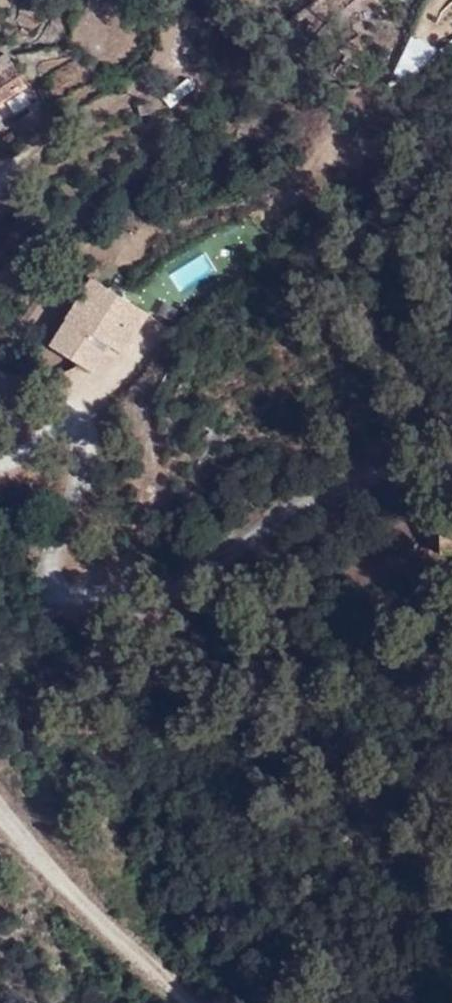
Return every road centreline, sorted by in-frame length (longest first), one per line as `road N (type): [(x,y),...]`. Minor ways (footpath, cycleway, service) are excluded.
road 1 (track): [(0,275),(23,279),(66,258),(198,231),(230,210),(272,228),(152,339),(135,395),(149,483),(128,560),(138,601),(162,605),(262,531),(382,472),(451,469)]
road 2 (track): [(0,815),(179,1002)]

